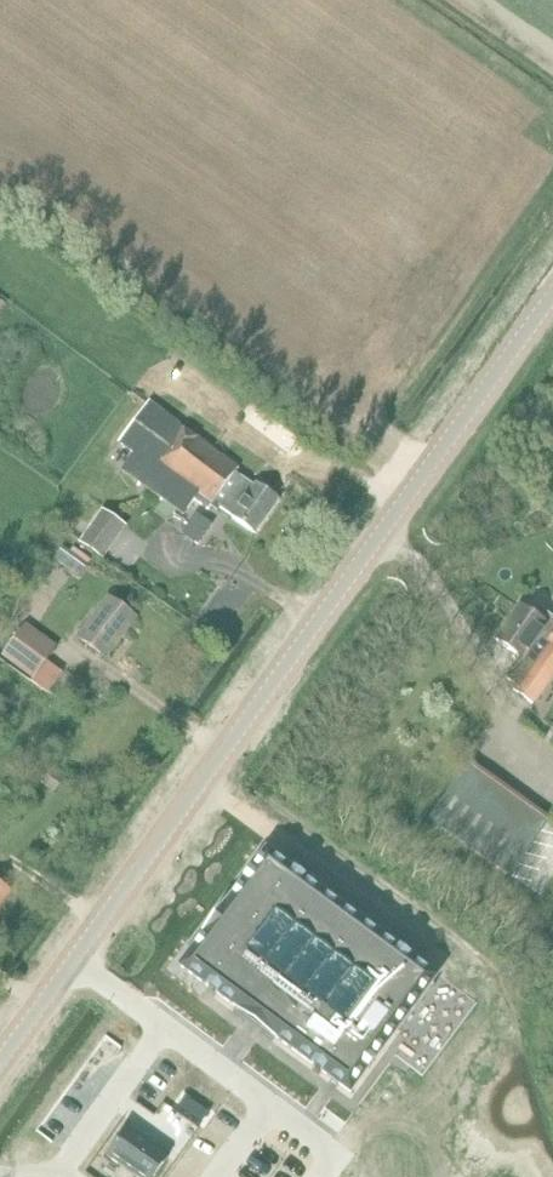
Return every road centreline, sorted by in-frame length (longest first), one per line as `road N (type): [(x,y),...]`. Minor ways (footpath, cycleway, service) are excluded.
road 1 (tertiary): [(0,1043),(552,270)]

